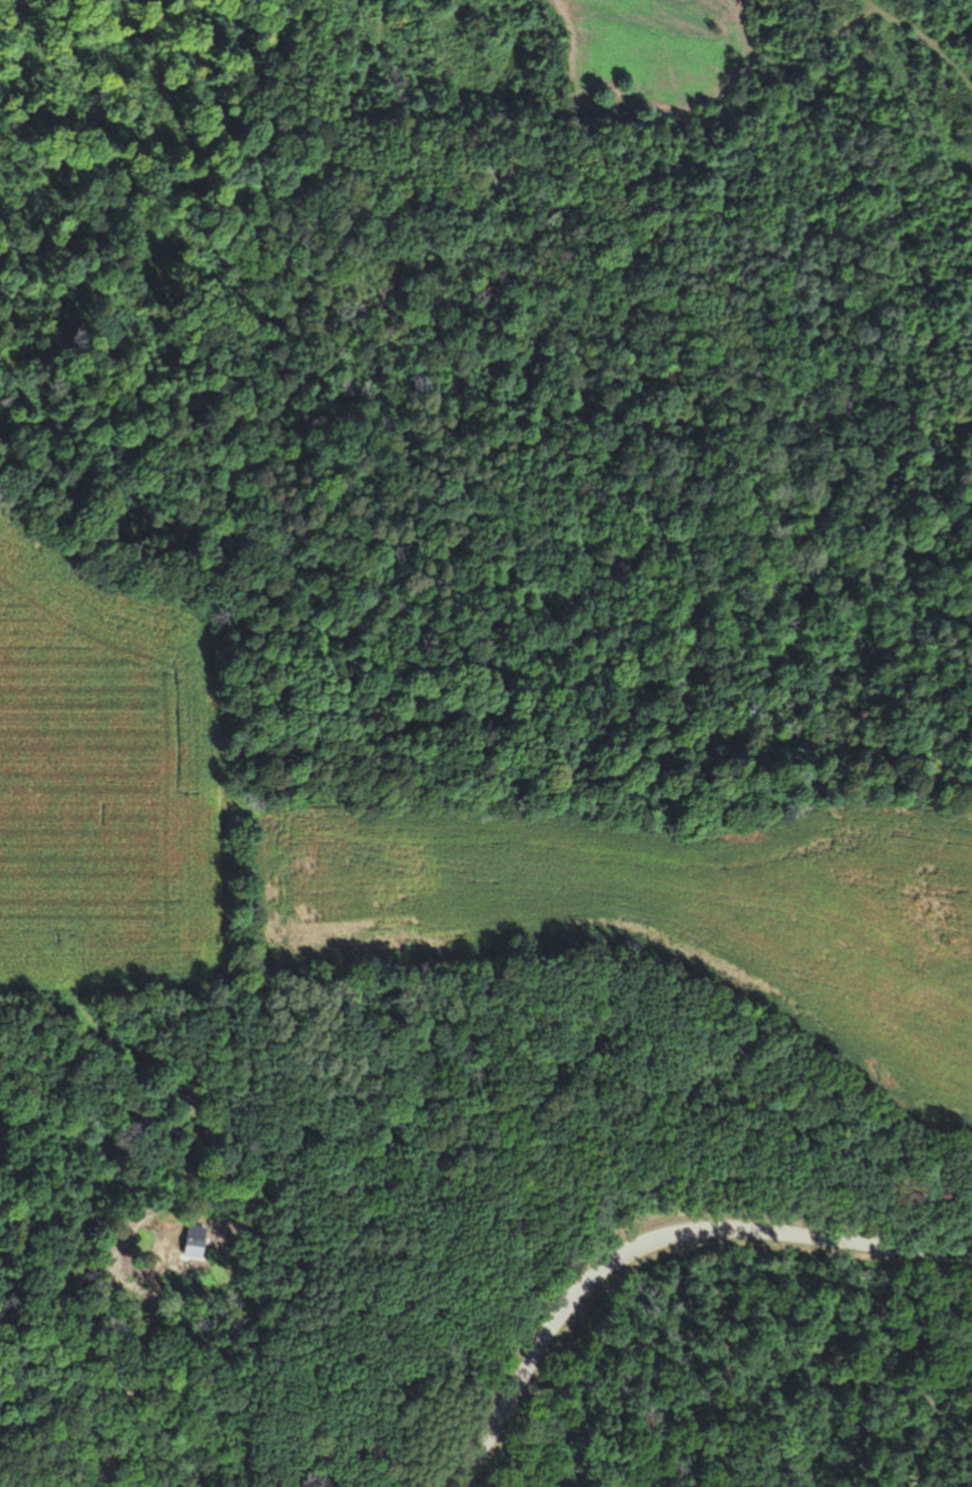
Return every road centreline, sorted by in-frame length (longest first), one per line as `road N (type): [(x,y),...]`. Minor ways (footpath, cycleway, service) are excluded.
road 1 (residential): [(971,1260),(771,1232),(699,1230),(654,1240),(619,1257),(548,1334),(461,1486)]

